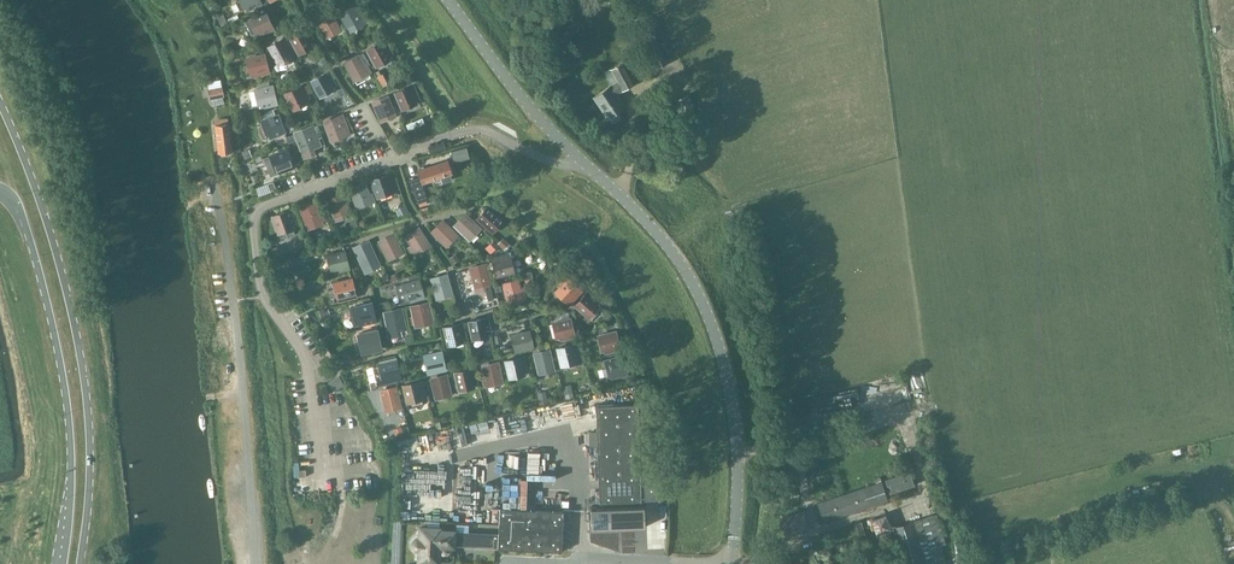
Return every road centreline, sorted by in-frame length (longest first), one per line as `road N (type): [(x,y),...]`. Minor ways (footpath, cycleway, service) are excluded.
road 1 (tertiary): [(731,563),(733,414),(716,335),(690,281),(634,210),(542,123),(447,0)]
road 2 (primary): [(80,563),(90,464),(84,372),(59,263),(0,103)]
road 3 (primary): [(0,187),(20,211),(62,370),(71,480),(63,563)]
road 4 (residential): [(690,563),(599,558),(570,563)]

